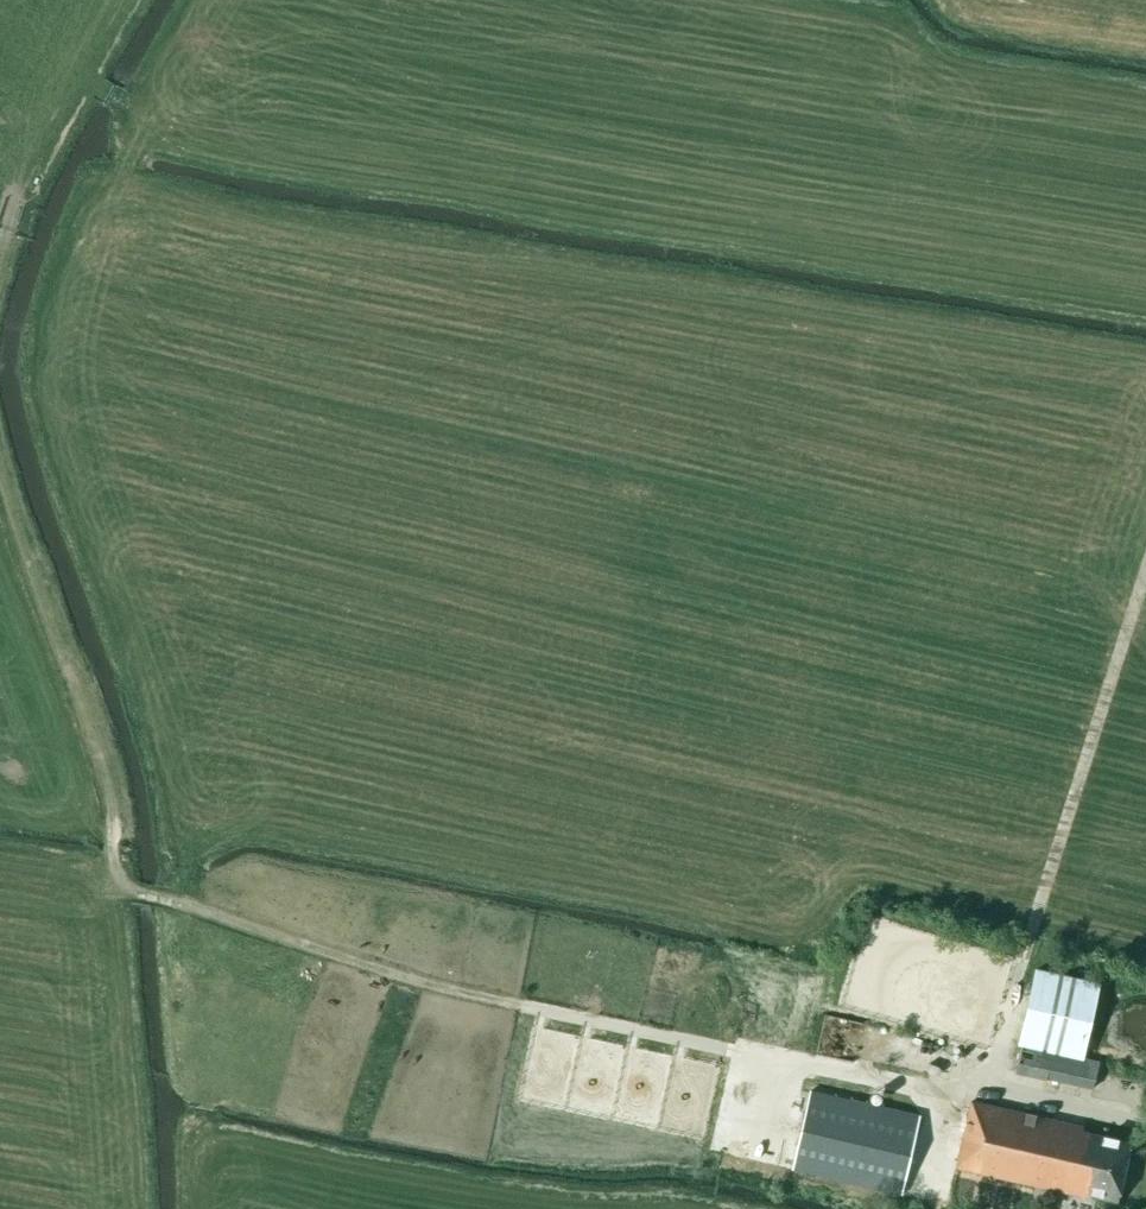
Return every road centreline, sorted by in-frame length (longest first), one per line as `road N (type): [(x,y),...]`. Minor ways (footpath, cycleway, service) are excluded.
road 1 (track): [(989,1089),(1025,949),(1145,574)]
road 2 (track): [(989,1089),(950,1094),(520,1005)]

